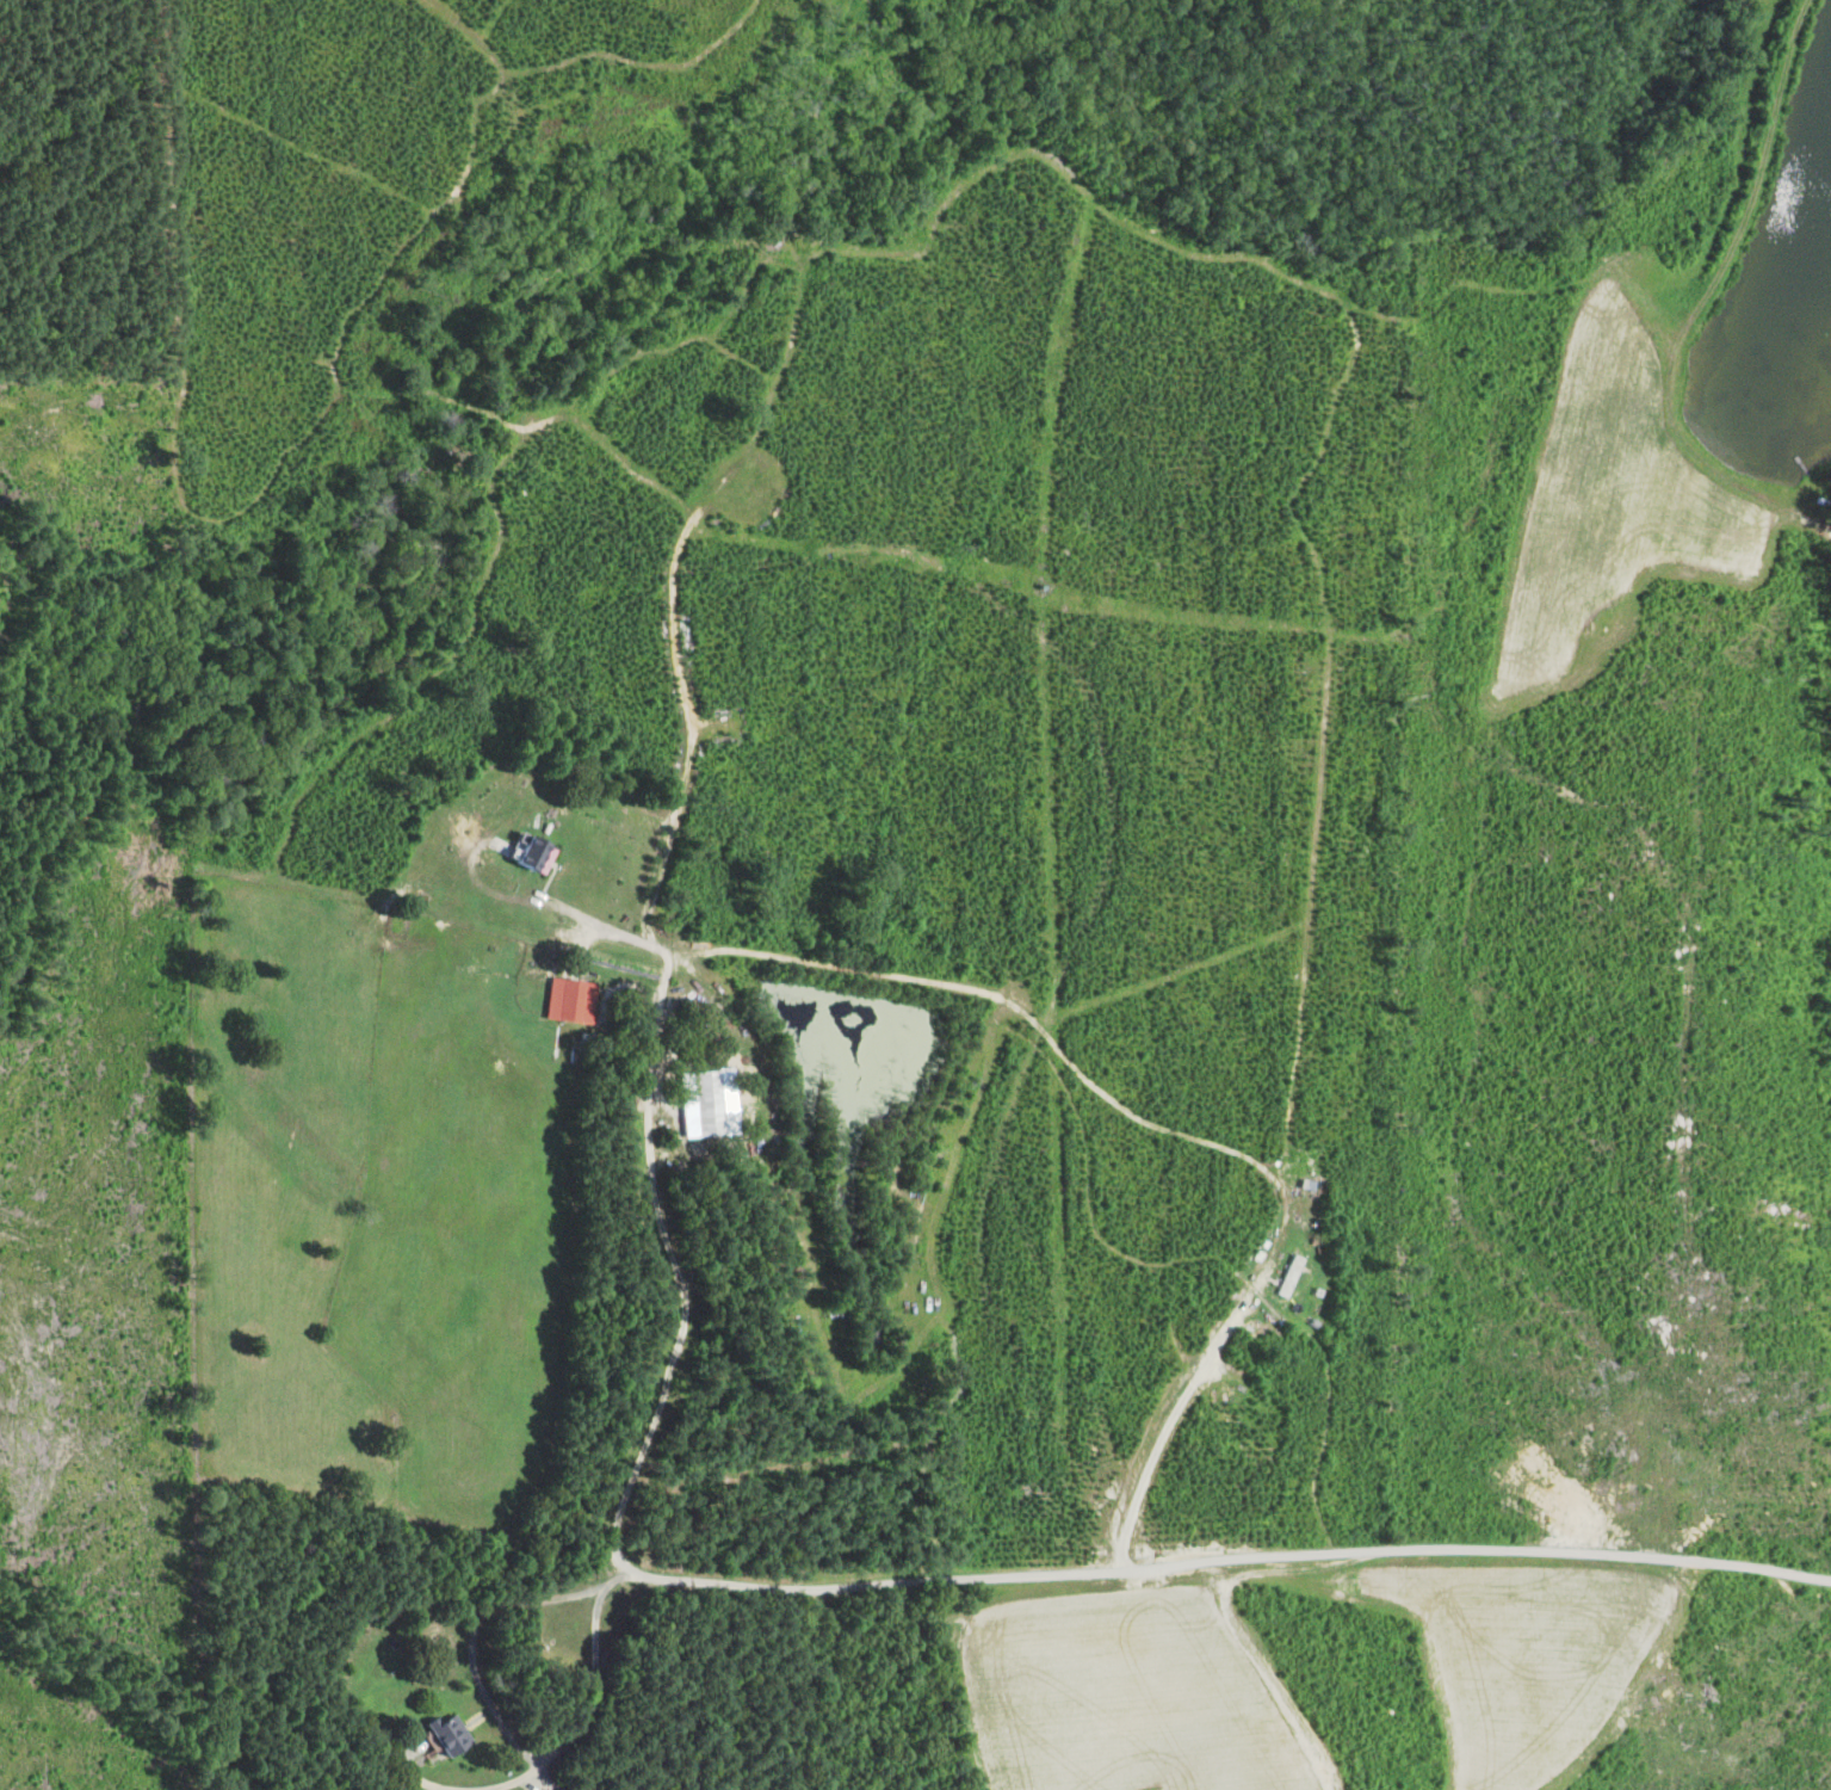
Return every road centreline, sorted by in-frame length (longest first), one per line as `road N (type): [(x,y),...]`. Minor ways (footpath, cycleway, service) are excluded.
road 1 (residential): [(623,1576),(829,1595),(1211,1573),(1402,1603),(1522,1551),(1644,1544),(1830,1580)]

